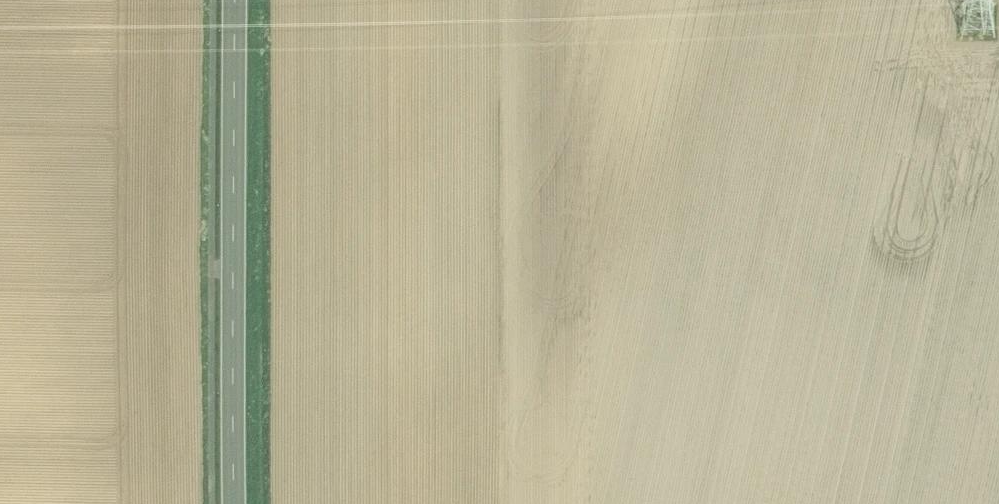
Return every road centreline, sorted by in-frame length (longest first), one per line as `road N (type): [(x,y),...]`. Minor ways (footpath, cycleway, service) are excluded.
road 1 (secondary): [(235,503),(234,0)]

